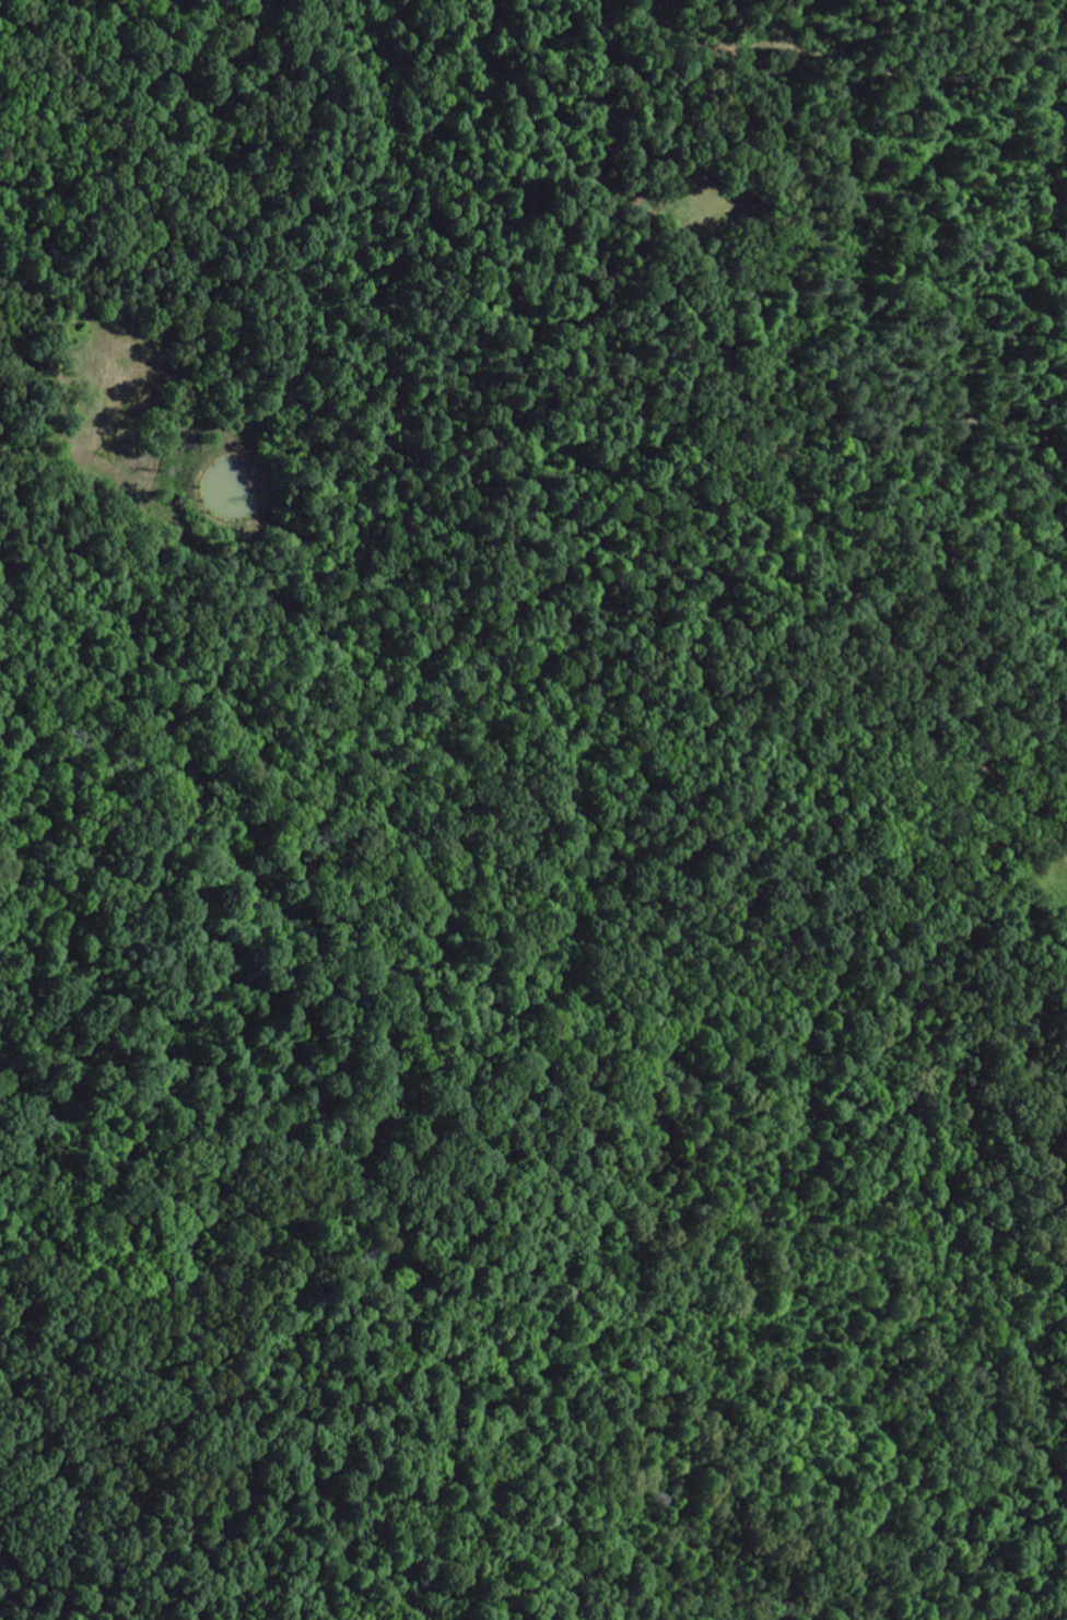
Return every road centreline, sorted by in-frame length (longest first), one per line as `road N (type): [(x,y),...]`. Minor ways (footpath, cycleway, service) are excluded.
road 1 (residential): [(0,1386),(19,1371),(54,1278)]

